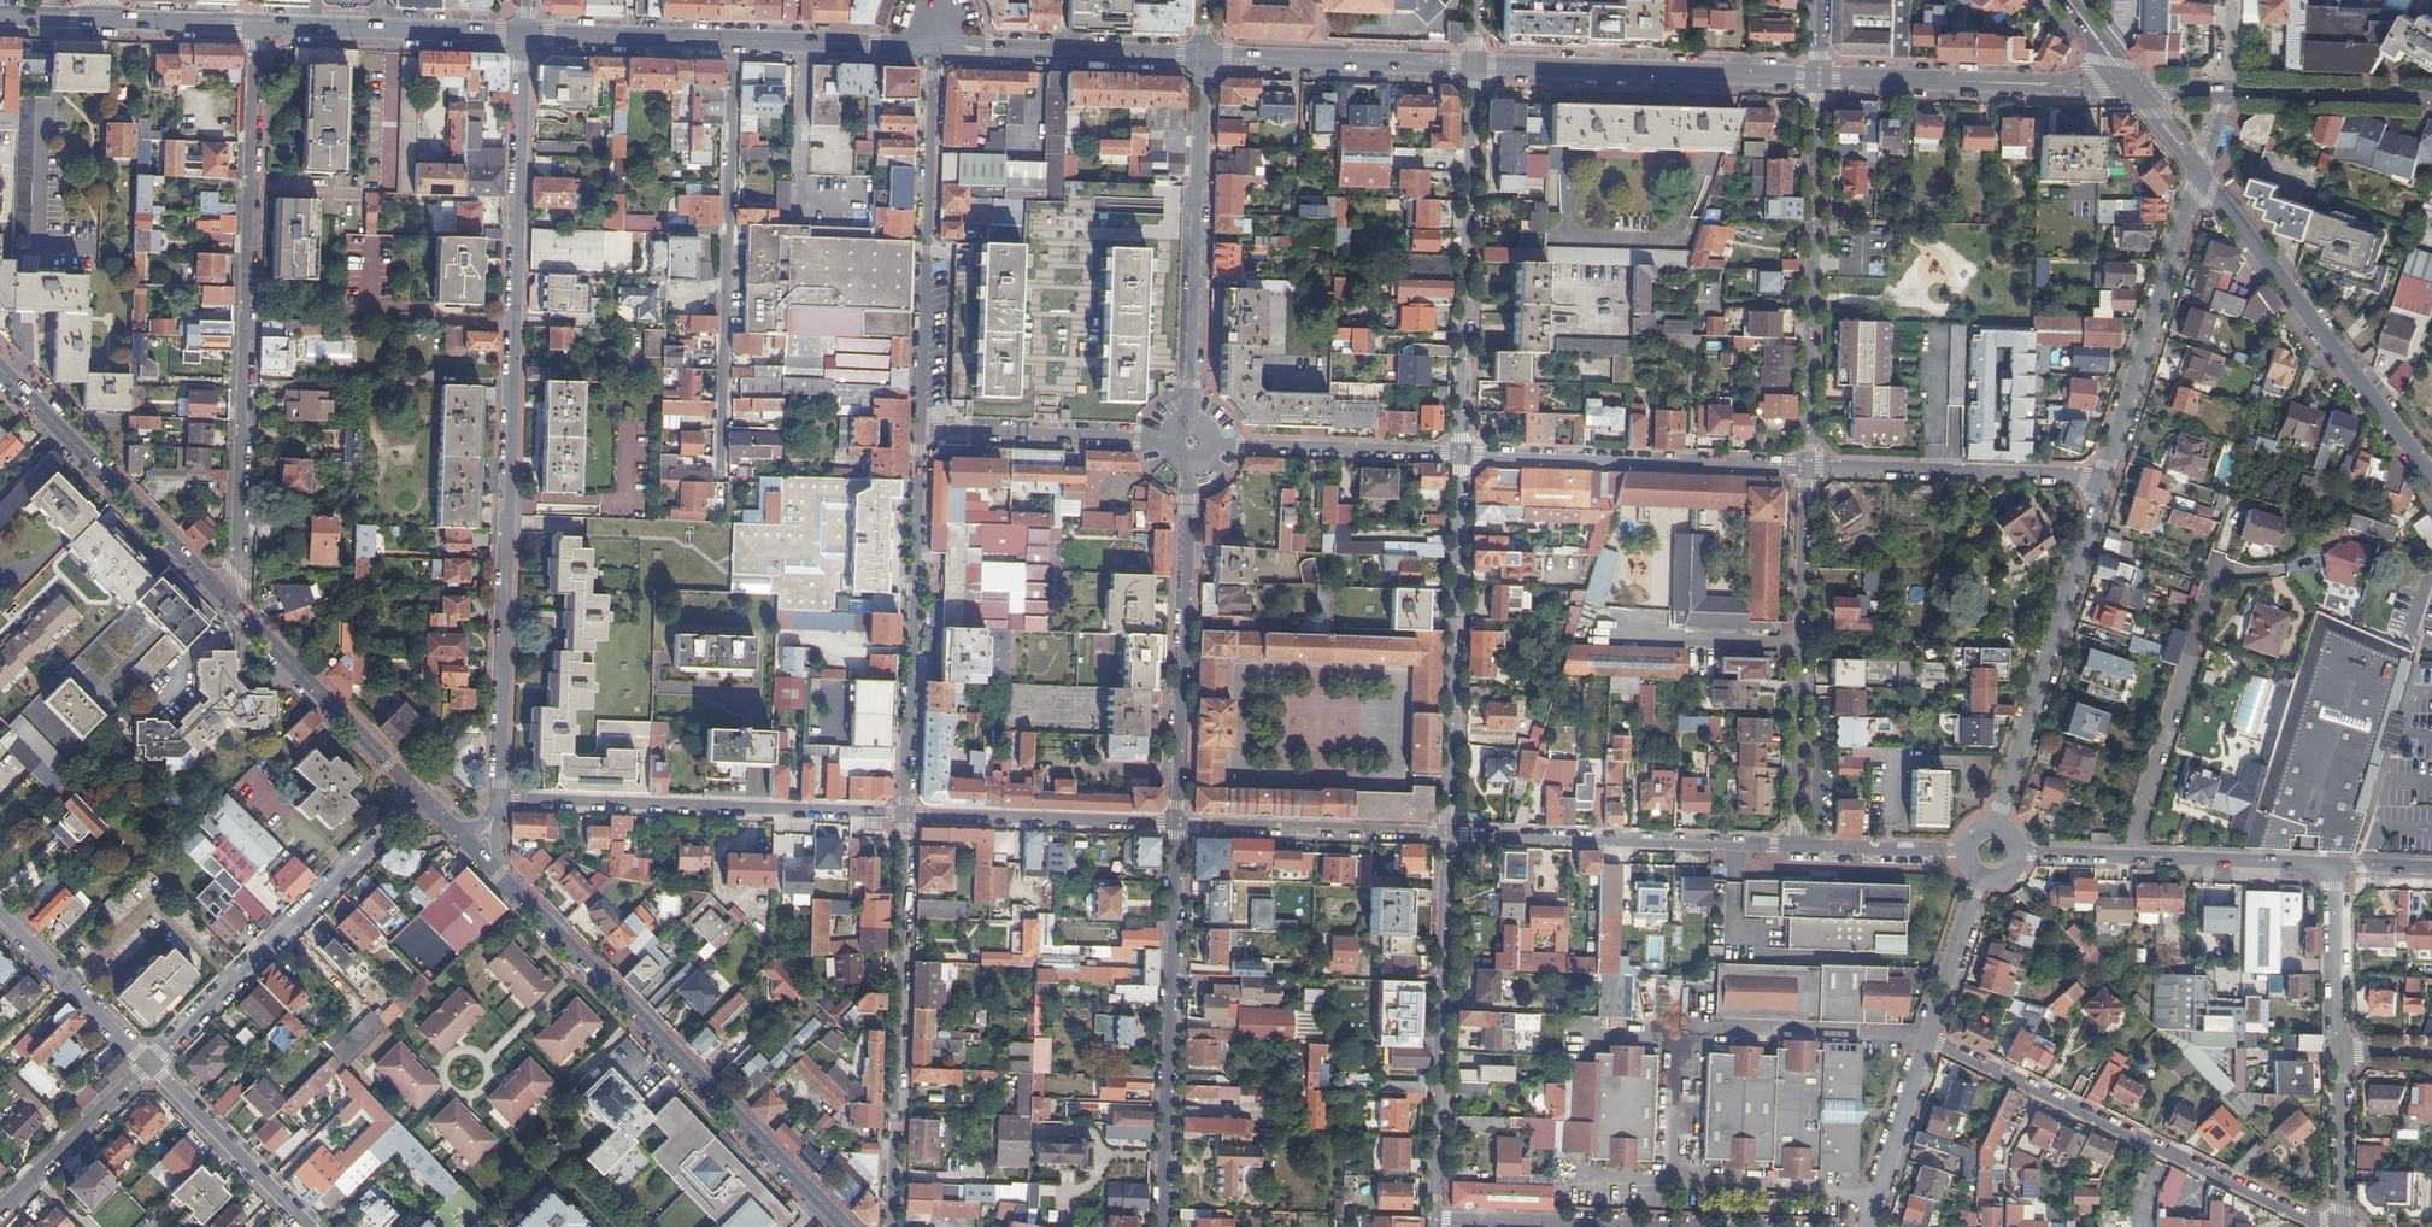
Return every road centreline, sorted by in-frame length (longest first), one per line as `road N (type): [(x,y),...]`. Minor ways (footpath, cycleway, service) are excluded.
road 1 (tertiary): [(525,33),(497,799)]
road 2 (residential): [(225,595),(236,574),(259,24)]
road 3 (tertiary): [(470,846),(843,1226)]
road 4 (residential): [(1926,1038),(2324,1226)]
road 5 (residential): [(721,475),(735,40)]
road 6 (residential): [(888,1226),(906,814)]
road 7 (residential): [(906,814),(497,799)]
road 8 (tertiary): [(1178,825),(1164,1226)]
road 9 (residential): [(1807,467),(1819,77)]
road 10 (residential): [(1463,454),(1474,65)]
road 11 (residential): [(1204,56),(1192,443)]
road 12 (residential): [(906,814),(920,429)]
road 13 (residential): [(1437,1219),(1448,835)]
road 14 (tertiary): [(2431,478),(2202,171)]
road 15 (tertiary): [(1192,443),(1178,825)]
road 16 (residential): [(920,429),(932,47)]
road 17 (residential): [(1448,835),(1463,454)]
road 18 (residential): [(420,797),(149,1065)]
road 19 (residential): [(1792,847),(1807,467)]
road 20 (residential): [(1996,827),(2103,477)]
road 21 (residential): [(2278,570),(2211,571),(2129,856)]
road 22 (secondary): [(1819,77),(1474,65)]
road 23 (residential): [(1463,454),(1807,467)]
road 24 (residential): [(1792,847),(1448,835)]
road 25 (residential): [(2103,477),(2202,171)]
road 26 (tertiary): [(0,369),(225,595)]
road 27 (secondary): [(2132,86),(1819,77)]
road 28 (residential): [(1807,467),(2103,477)]
road 29 (tertiary): [(225,595),(420,797)]
road 30 (residential): [(920,429),(1192,443)]
road 31 (residential): [(1178,825),(906,814)]
road 32 (secondary): [(1204,56),(932,47)]
road 33 (residential): [(1448,835),(1178,825)]
road 34 (secondary): [(1474,65),(1204,56)]
road 35 (secondary): [(525,33),(259,24)]
road 36 (residential): [(309,1226),(149,1065)]
road 37 (residential): [(1242,445),(1463,454)]
road 38 (residential): [(149,1065),(0,913)]
road 39 (secondary): [(735,40),(525,33)]
road 40 (residential): [(149,1065),(0,1212)]
road 41 (residential): [(1437,1219),(1644,1226)]
road 42 (residential): [(2331,865),(2129,856)]
road 43 (secondary): [(2431,97),(2229,91)]
road 44 (secondary): [(932,47),(735,40)]
road 45 (residential): [(1867,1226),(1926,1038)]
road 46 (residential): [(2331,865),(2341,1052)]
road 47 (residential): [(2341,1052),(2343,1226)]
road 48 (residential): [(1965,852),(1792,847)]
road 49 (residential): [(1926,1038),(1979,878)]
road 50 (secondary): [(259,24),(106,19)]

